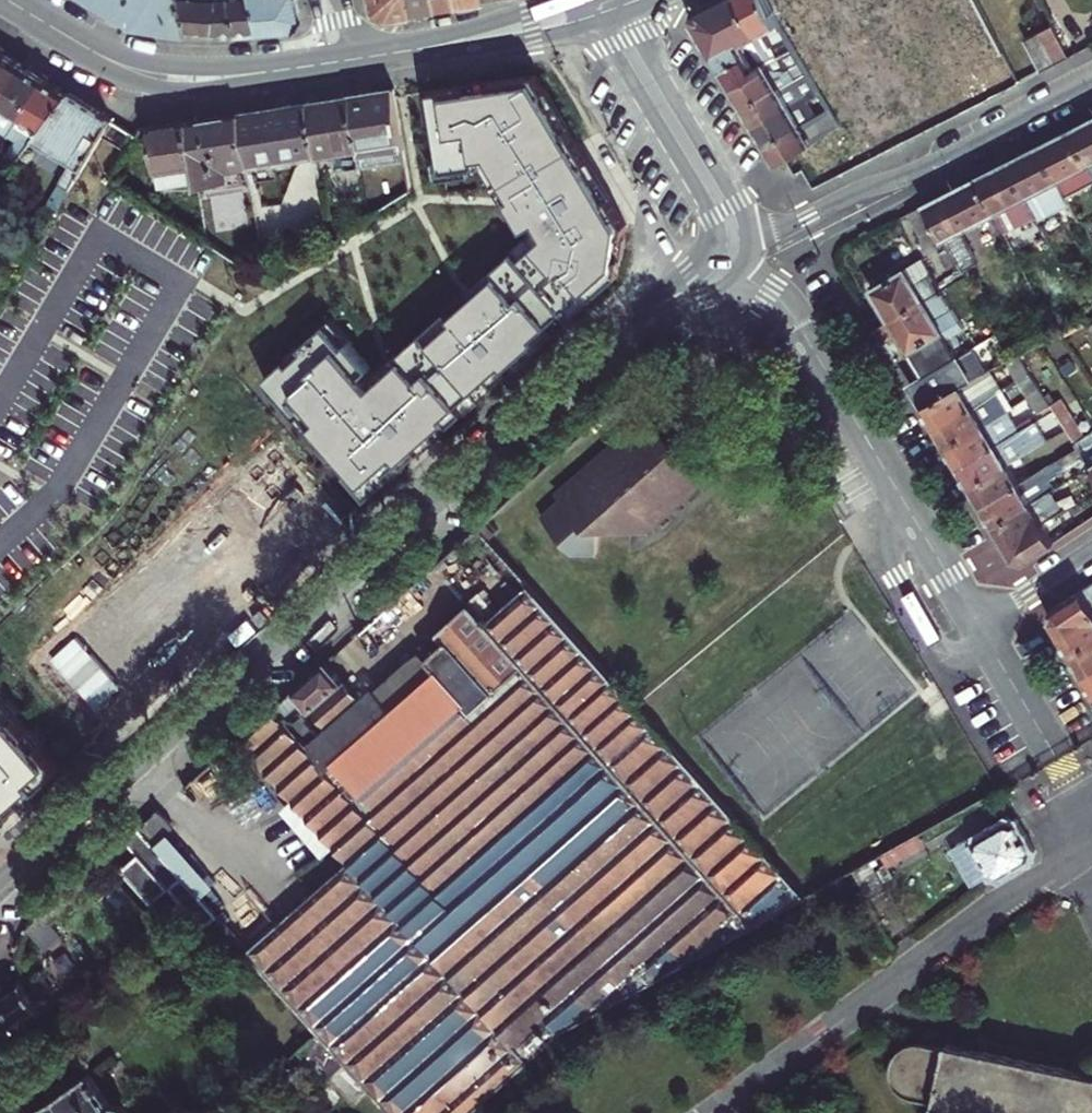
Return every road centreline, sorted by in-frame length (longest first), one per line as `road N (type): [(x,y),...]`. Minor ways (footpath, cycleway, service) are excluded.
road 1 (residential): [(0,884),(601,351)]
road 2 (residential): [(977,624),(791,315),(738,273)]
road 3 (residential): [(1091,81),(918,170),(748,235)]
road 4 (secondary): [(349,60),(166,78),(111,61),(7,0)]
road 5 (residential): [(748,235),(625,13)]
road 6 (residential): [(597,24),(710,212),(717,236)]
road 7 (secondary): [(382,55),(597,24)]
road 8 (secondary): [(558,0),(382,55)]
road 9 (residential): [(1059,760),(977,624)]
road 10 (residential): [(601,351),(738,273)]
road 11 (residential): [(710,255),(601,351)]
road 12 (residential): [(977,624),(1091,548)]

